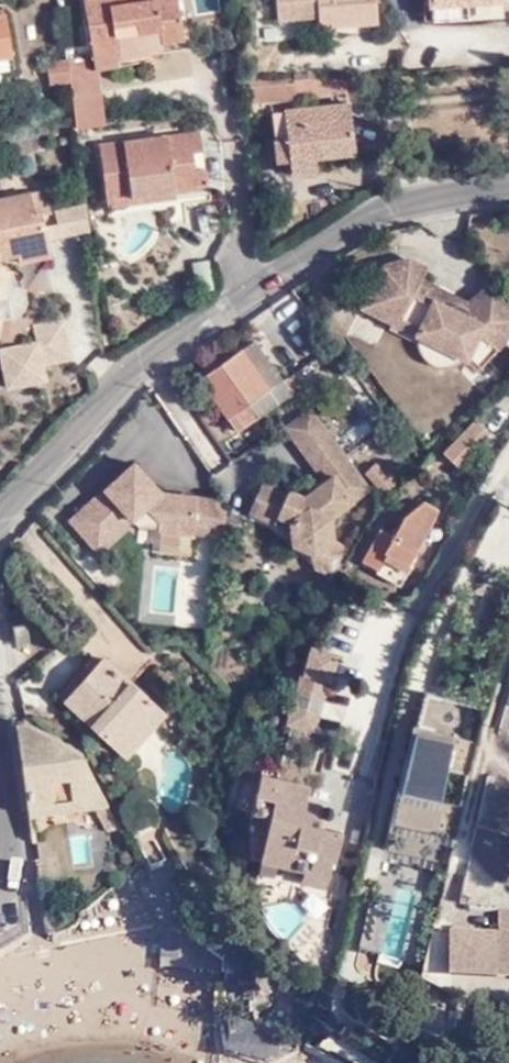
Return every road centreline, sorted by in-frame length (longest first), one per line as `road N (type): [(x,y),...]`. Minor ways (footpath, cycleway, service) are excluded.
road 1 (residential): [(0,519),(131,368),(383,213),(508,188)]
road 2 (residential): [(508,456),(416,602)]
road 3 (residential): [(0,878),(7,813),(0,755)]

